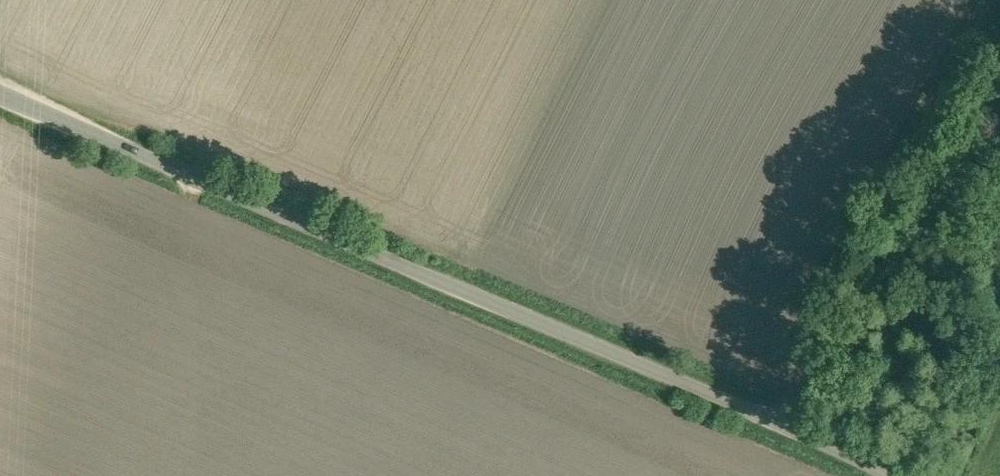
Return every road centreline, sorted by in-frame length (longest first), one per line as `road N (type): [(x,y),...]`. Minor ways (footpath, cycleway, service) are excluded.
road 1 (unclassified): [(0,93),(425,258),(881,475)]

